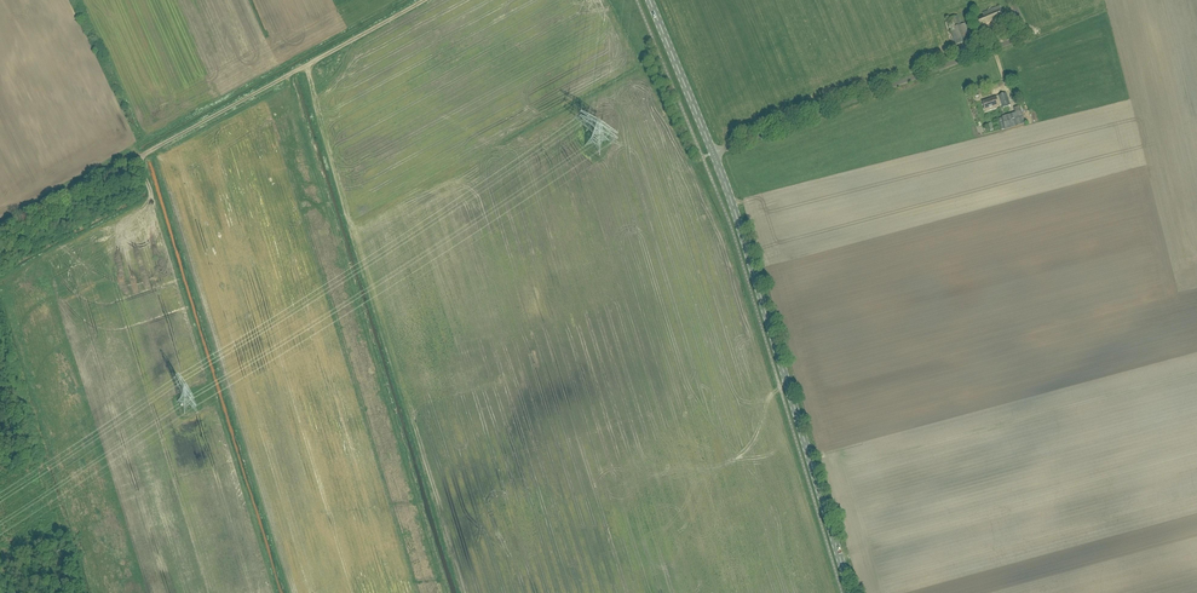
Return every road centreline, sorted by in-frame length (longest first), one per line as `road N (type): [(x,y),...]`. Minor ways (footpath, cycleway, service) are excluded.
road 1 (track): [(0,277),(154,190),(143,157),(428,0)]
road 2 (primary): [(851,592),(713,154)]
road 3 (unclassified): [(713,154),(1018,38),(1024,30),(1011,0)]
road 4 (primary): [(713,154),(649,0)]
road 5 (track): [(143,157),(0,235)]

